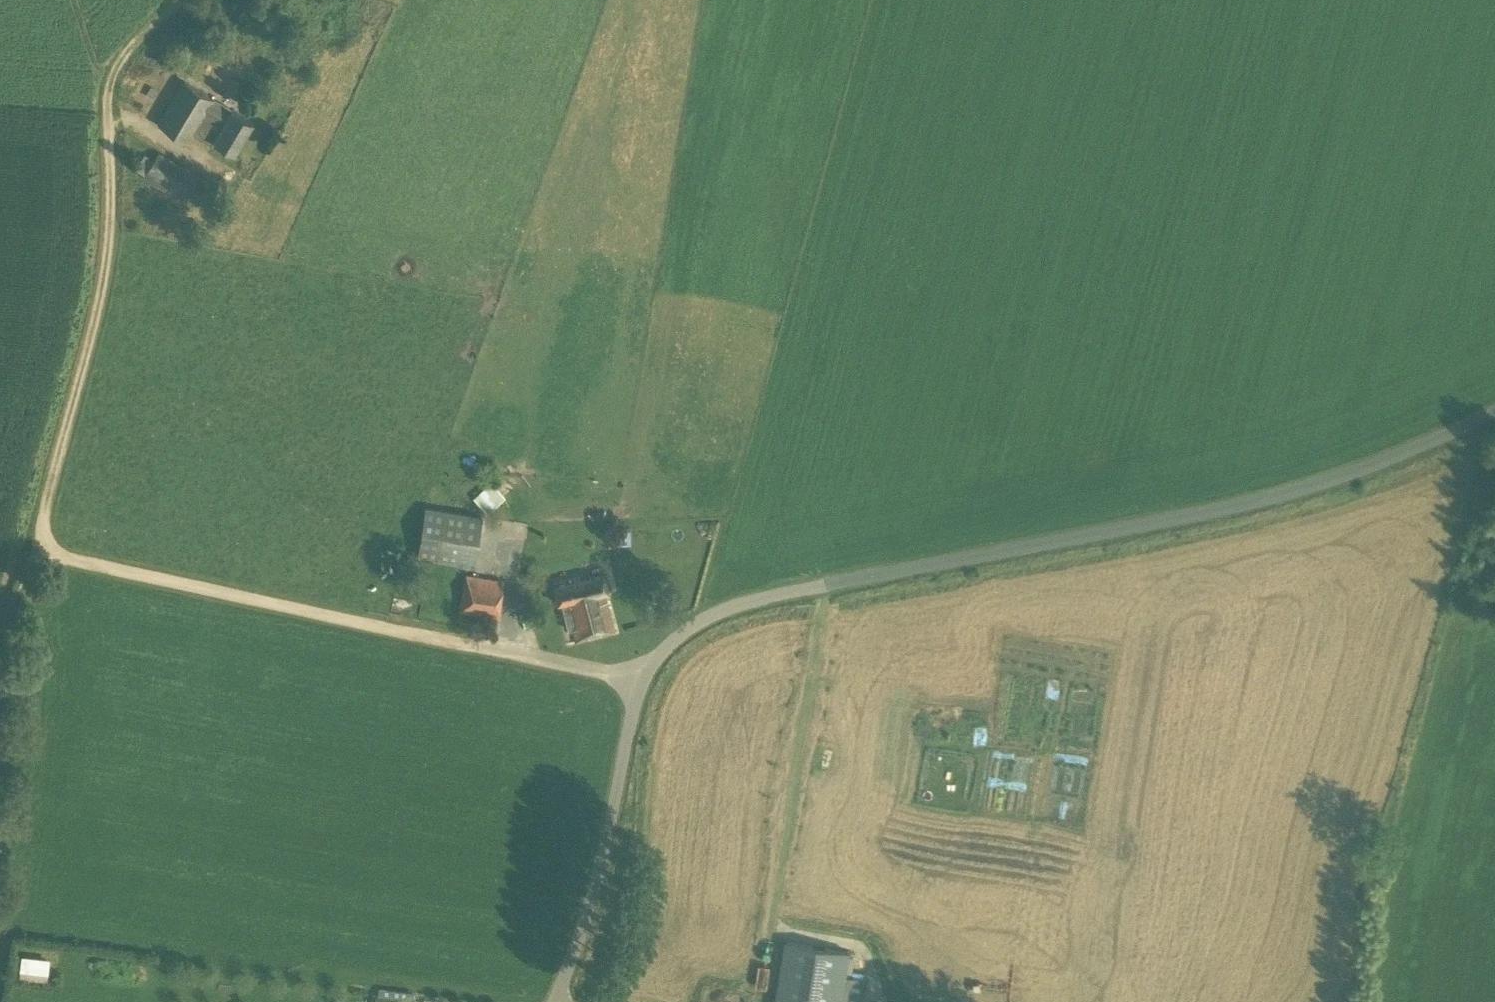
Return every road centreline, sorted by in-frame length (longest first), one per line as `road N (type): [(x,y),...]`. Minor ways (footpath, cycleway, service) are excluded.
road 1 (unclassified): [(642,679),(69,561),(45,542),(41,531),(112,262),(116,193),(106,84)]
road 2 (unclassified): [(642,679),(685,632),(721,610),(1268,503),(1416,454),(1494,418)]
road 3 (unclassified): [(556,1001),(581,950),(617,825),(625,740),(642,679)]

